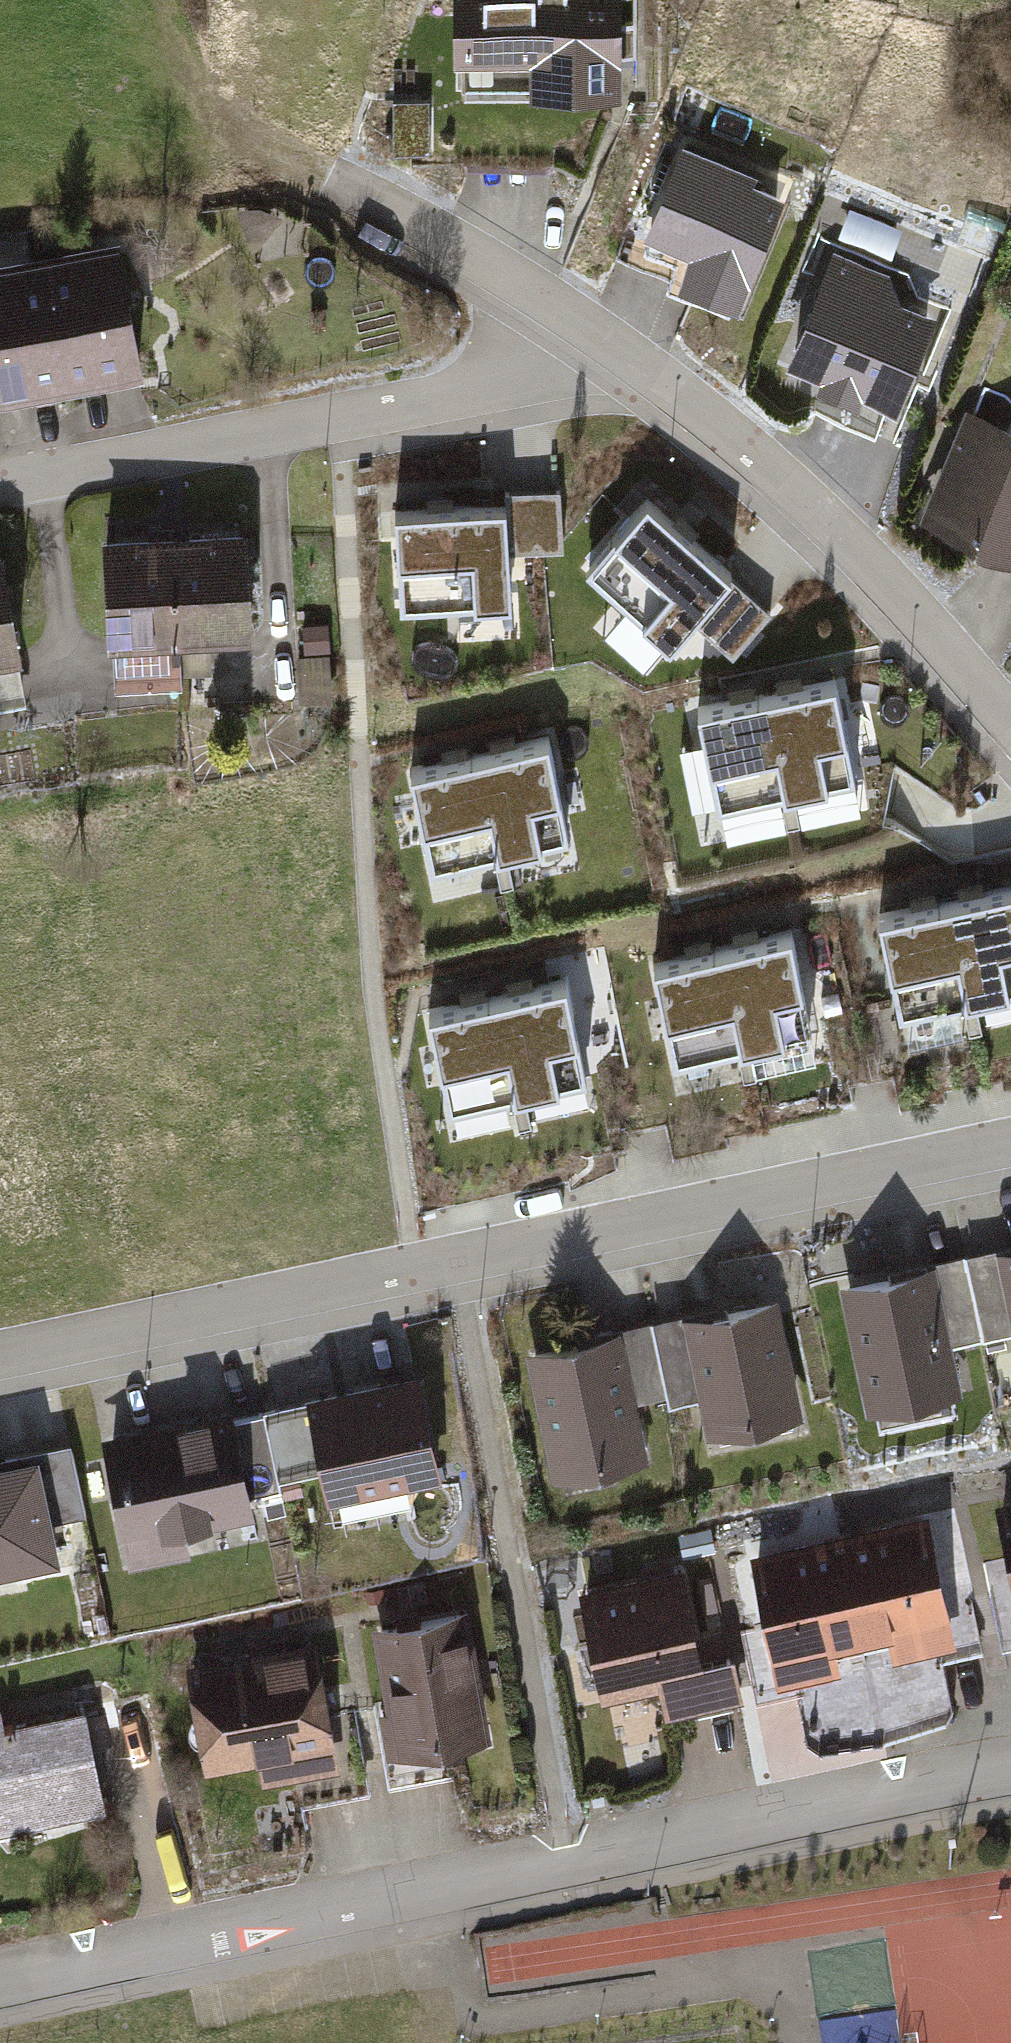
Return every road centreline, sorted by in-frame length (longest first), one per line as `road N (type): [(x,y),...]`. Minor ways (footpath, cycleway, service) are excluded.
road 1 (residential): [(1010,1153),(0,1369)]
road 2 (residential): [(1010,1781),(572,1857),(0,1980)]
road 3 (residential): [(0,483),(467,394),(529,371),(588,326)]
road 4 (residential): [(588,326),(808,505),(936,636),(1010,732)]
road 5 (residential): [(332,179),(588,326)]

